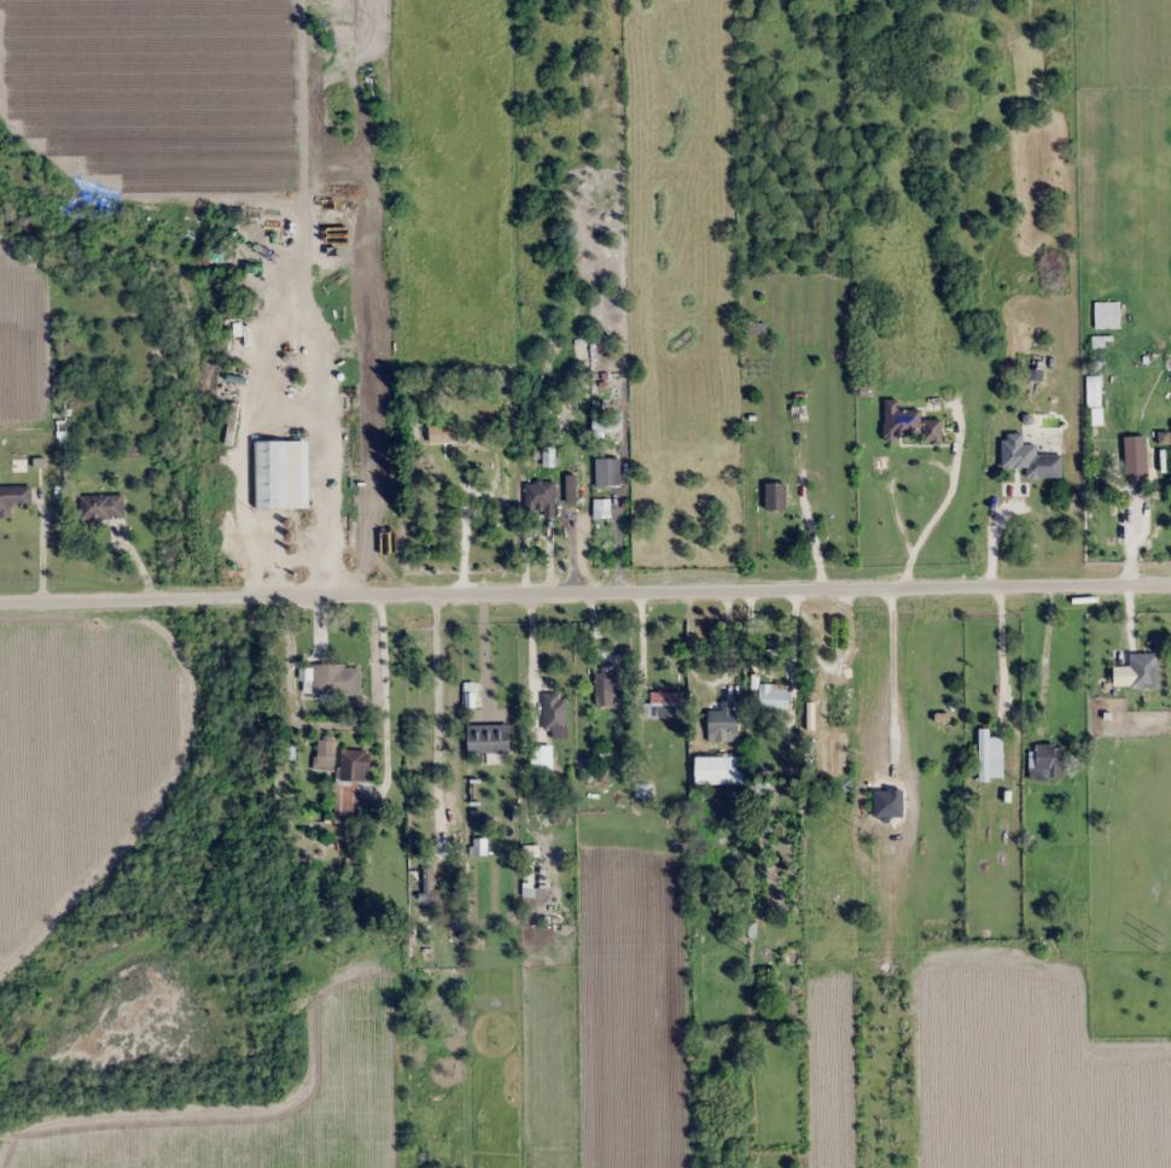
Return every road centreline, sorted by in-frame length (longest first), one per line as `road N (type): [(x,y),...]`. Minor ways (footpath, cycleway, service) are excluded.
road 1 (residential): [(0,593),(232,574),(1170,574)]

